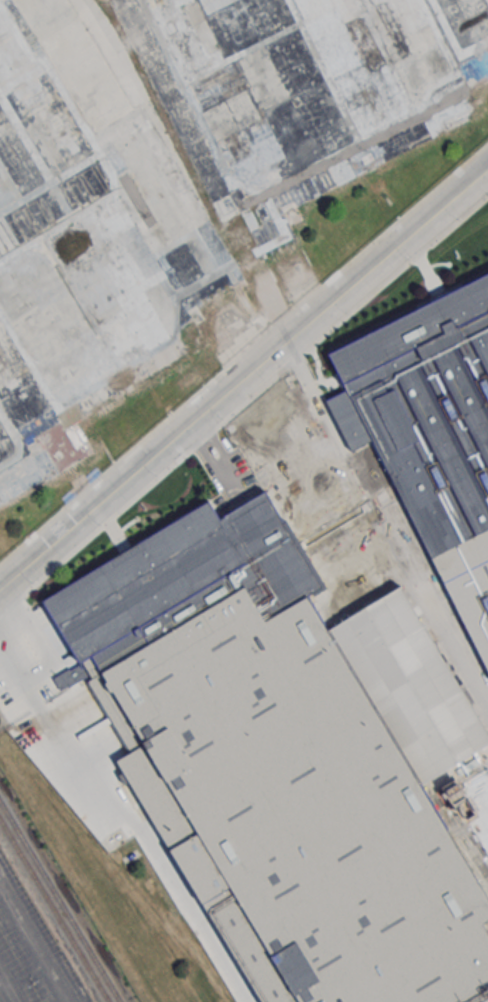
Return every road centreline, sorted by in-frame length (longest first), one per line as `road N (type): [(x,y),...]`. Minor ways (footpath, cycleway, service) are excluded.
road 1 (tertiary): [(0,589),(487,169)]

